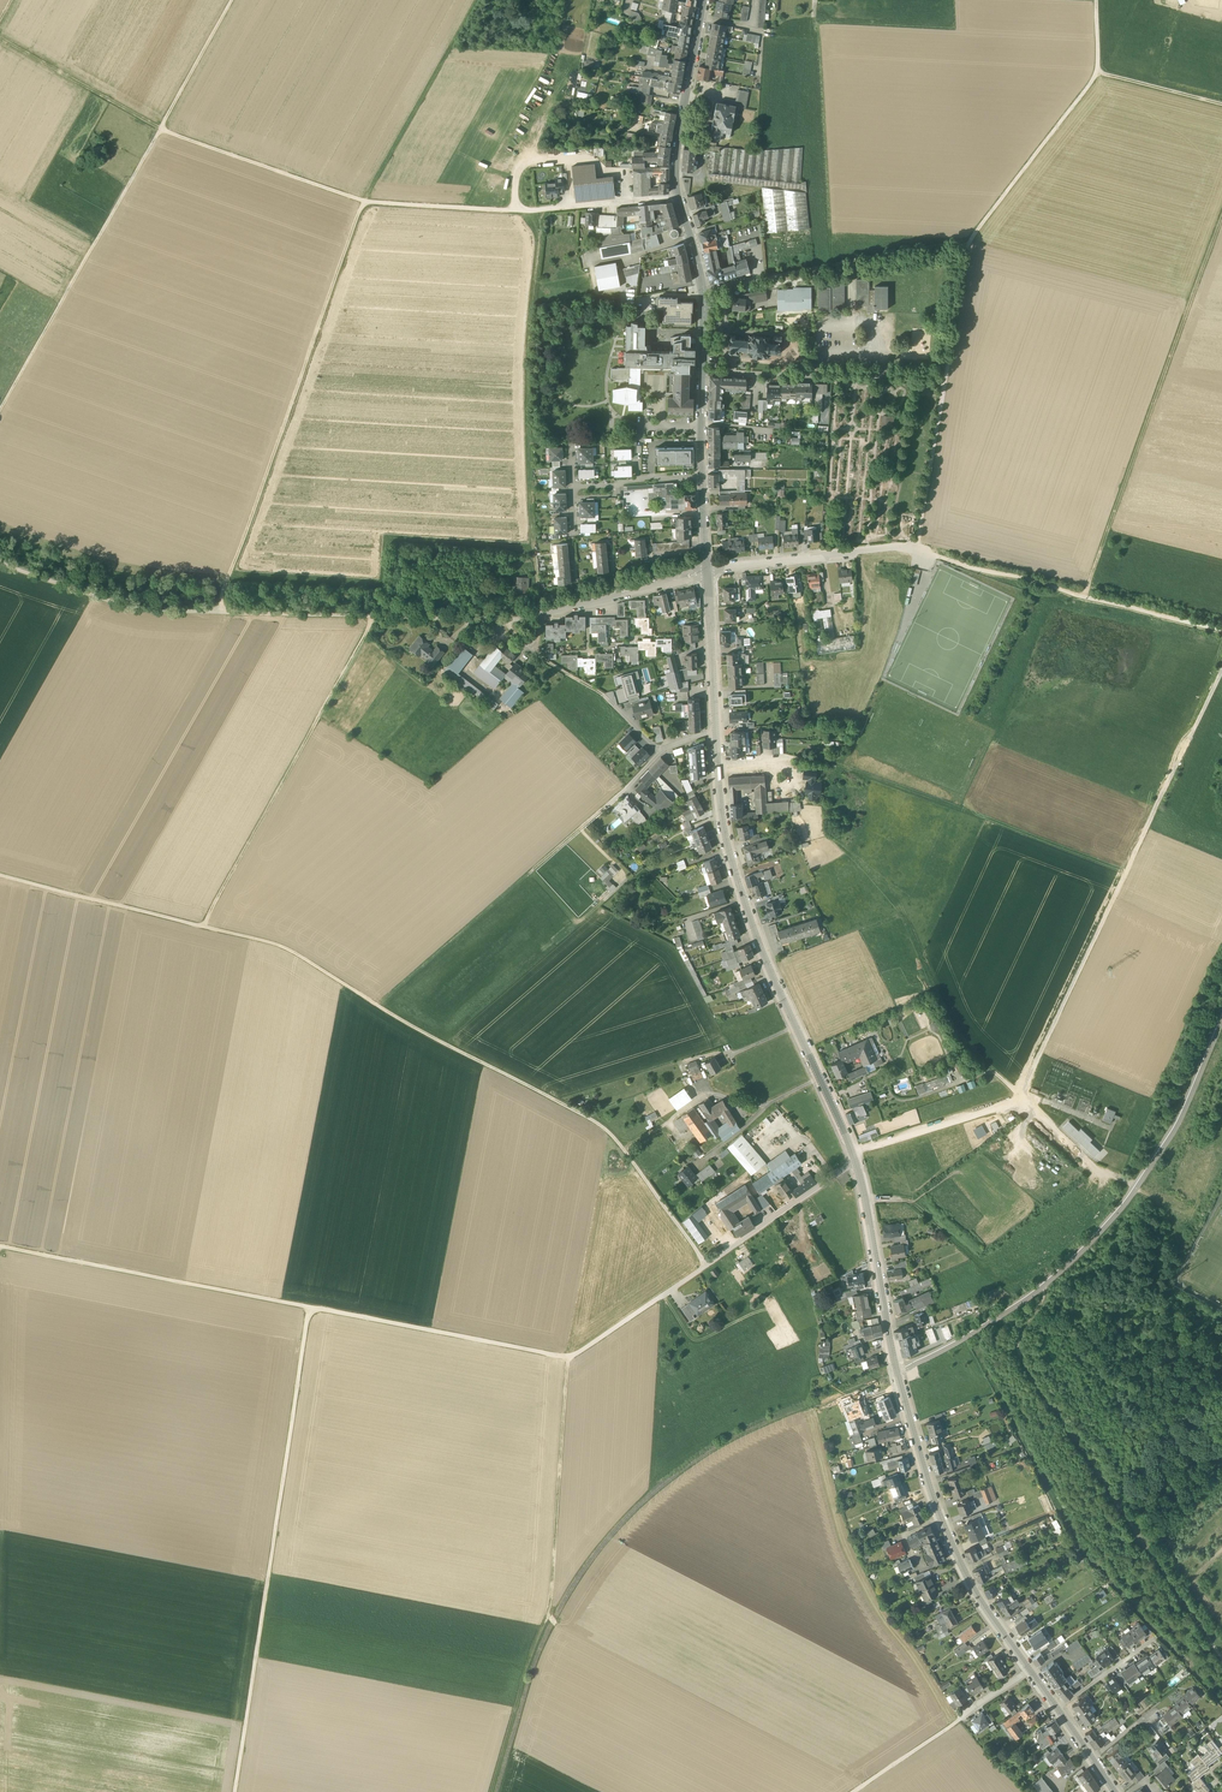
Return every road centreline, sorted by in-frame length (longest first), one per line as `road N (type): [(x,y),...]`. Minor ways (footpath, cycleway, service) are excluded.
road 1 (track): [(0,1246),(568,1358),(553,1621)]
road 2 (track): [(0,874),(280,946),(312,962),(599,1125),(707,1265)]
road 3 (track): [(219,612),(366,201),(475,0)]
road 4 (tertiary): [(706,572),(729,850),(774,979),(856,1161)]
road 5 (track): [(0,563),(137,609),(510,620),(544,614)]
road 6 (tertiary): [(856,1161),(896,1369),(933,1498),(967,1576),(1030,1670)]
road 7 (track): [(235,1791),(307,1306)]
road 8 (track): [(1221,670),(1020,1097)]
road 9 (track): [(1221,1656),(1023,1362),(1019,1335),(1043,1300),(1041,1285)]
road 10 (track): [(1084,597),(1221,210)]
road 11 (track): [(542,608),(530,360),(543,209)]
road 12 (track): [(159,129),(366,201),(543,209)]
road 13 (track): [(200,928),(376,617)]
road 14 (residential): [(568,1358),(856,1161)]
road 15 (track): [(0,404),(159,129)]
road 16 (track): [(915,551),(1221,629)]
road 17 (track): [(969,244),(915,551)]
road 18 (track): [(1096,0),(1098,72),(969,244)]
road 19 (track): [(761,284),(969,244)]
road 20 (tertiary): [(704,0),(677,156),(678,196)]
road 21 (track): [(548,1618),(492,1791)]
road 22 (residential): [(703,370),(883,379)]
road 23 (residential): [(544,614),(706,572)]
road 24 (track): [(159,129),(233,0)]
road 25 (residential): [(706,572),(850,552)]
road 26 (residential): [(543,209),(678,196)]
road 27 (track): [(1144,1542),(1167,1546),(1210,1605),(1214,1643)]
road 28 (track): [(852,1791),(960,1718)]
road 29 (track): [(1098,72),(1221,105)]

